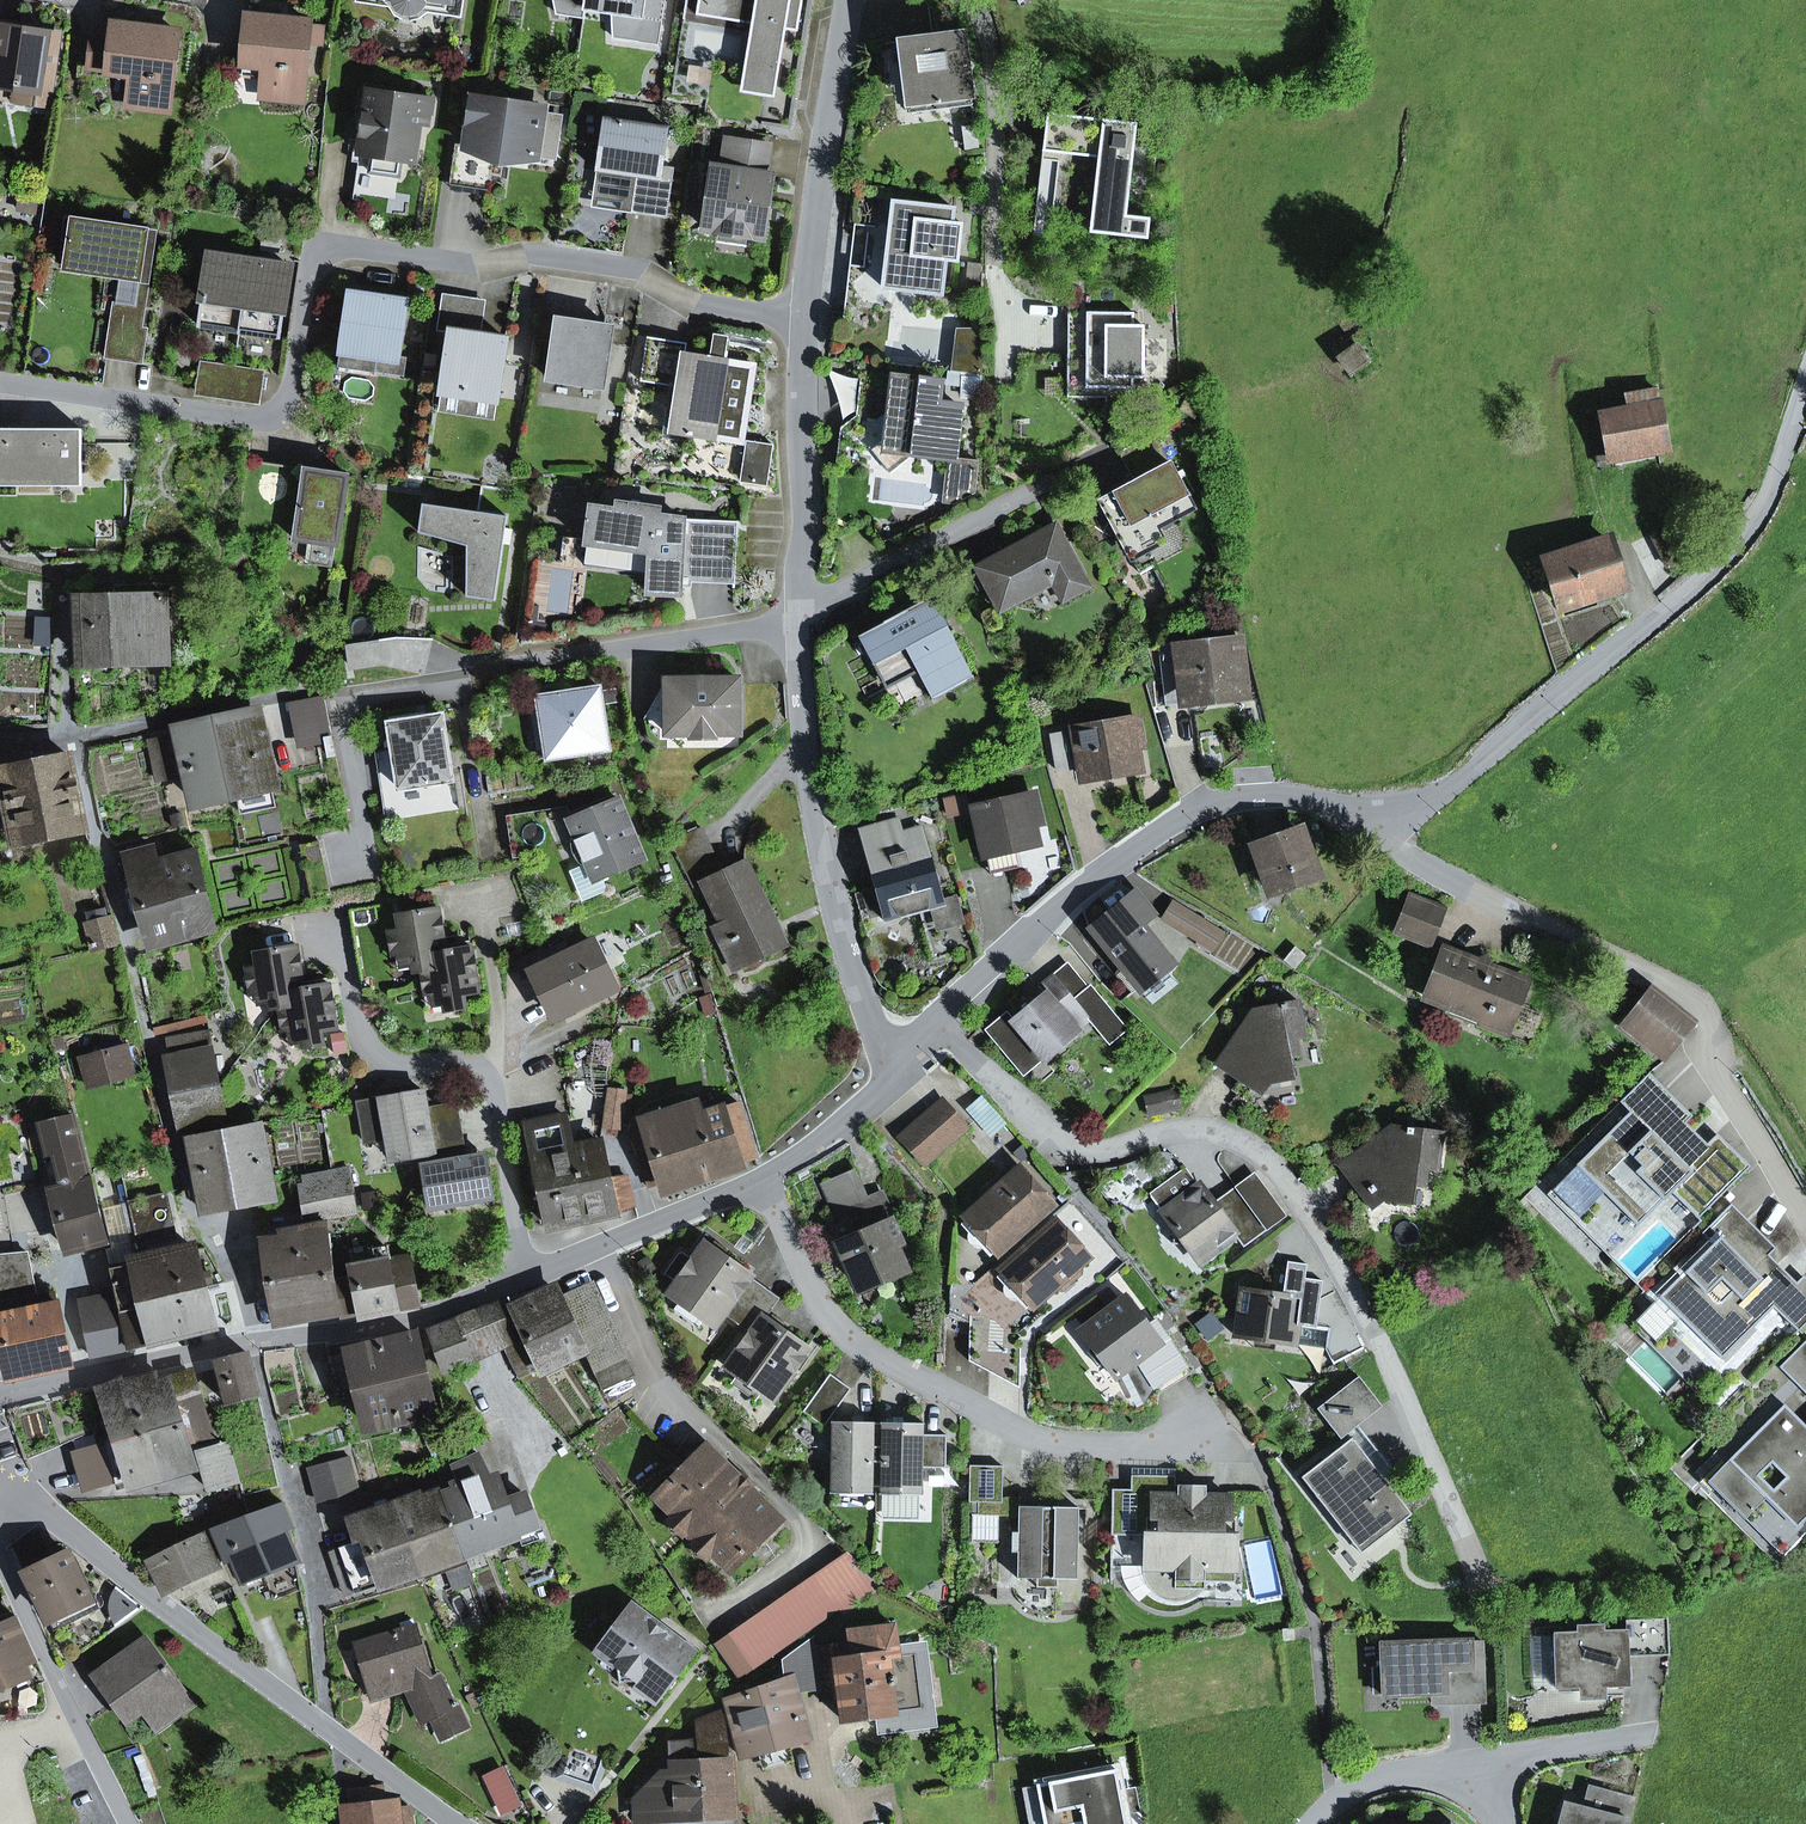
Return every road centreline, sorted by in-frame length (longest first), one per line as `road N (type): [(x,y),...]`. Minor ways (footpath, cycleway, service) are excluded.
road 1 (residential): [(805,317),(698,303),(644,270),(527,252),(476,266),(335,246),(311,263),(289,397),(268,417),(0,382)]
road 2 (residential): [(935,1023),(1073,1151),(1096,1155),(1194,1129),(1233,1136),(1270,1160),(1319,1229),(1386,1352),(1487,1595)]
road 3 (residential): [(1359,810),(1397,808),(1453,787),(1718,565),(1774,484),(1805,382)]
road 4 (residential): [(1359,810),(1397,852),(1701,1004),(1717,1074),(1805,1220)]
road 5 (residential): [(764,1179),(826,1313),(868,1353),(1042,1442),(1148,1447),(1206,1430)]
road 6 (residential): [(935,1023),(1107,867),(1199,808),(1254,795),(1359,810)]
road 7 (residential): [(524,1278),(497,1085),(470,1065),(393,1067),(366,1050),(337,918)]
road 8 (residential): [(799,617),(506,668),(461,692),(339,711)]
road 9 (residential): [(897,1075),(834,901),(806,754),(799,617)]
road 10 (residential): [(0,1496),(42,1511),(326,1727)]
road 11 (residential): [(326,1727),(298,1519),(251,1341)]
road 12 (residential): [(805,317),(847,0)]
road 13 (residential): [(799,617),(809,512),(805,317)]
road 14 (residential): [(0,1554),(130,1823)]
road 15 (residential): [(1061,474),(799,617)]
road 16 (residential): [(0,743),(73,737),(293,695)]
road 17 (residential): [(251,1341),(417,1320),(524,1278)]
road 18 (residential): [(994,266),(994,85),(988,35),(971,0)]
road 19 (residential): [(524,1278),(764,1179)]
road 20 (residential): [(0,1394),(251,1341)]
road 21 (residential): [(1656,1734),(1421,1770)]
road 22 (residential): [(764,1179),(897,1075)]
road 23 (residential): [(326,1727),(456,1823)]
road 24 (residential): [(1421,1770),(1369,1781),(1314,1823)]

